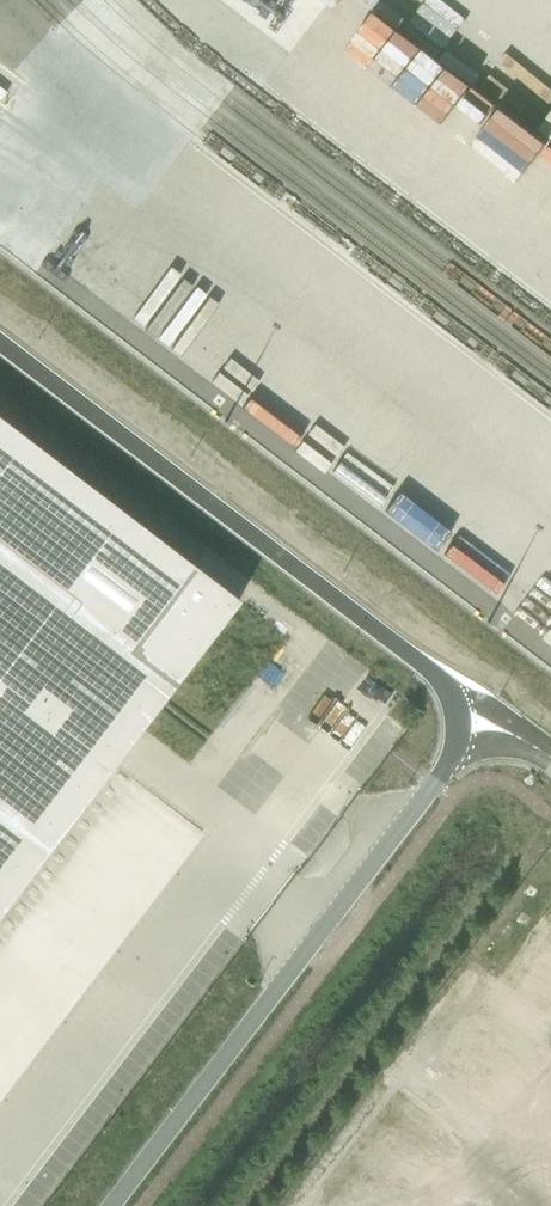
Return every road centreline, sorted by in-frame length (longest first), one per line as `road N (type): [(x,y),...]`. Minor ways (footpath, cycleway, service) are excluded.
road 1 (unclassified): [(112,1205),(489,710)]
road 2 (unclassified): [(0,338),(489,710)]

